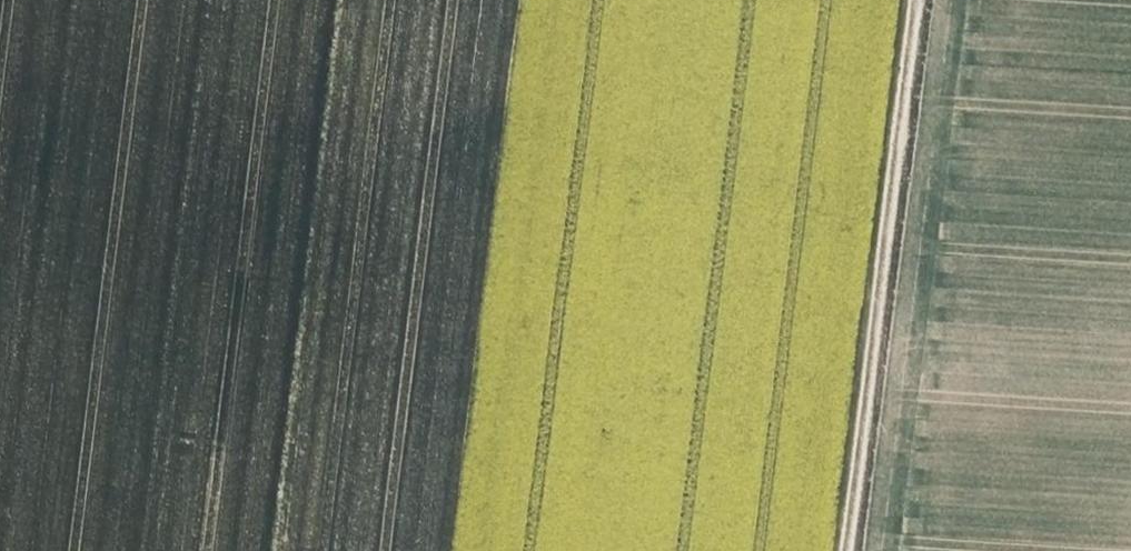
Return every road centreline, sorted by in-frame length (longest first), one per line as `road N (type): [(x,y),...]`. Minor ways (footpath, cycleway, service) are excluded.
road 1 (track): [(917,0),(850,550)]

